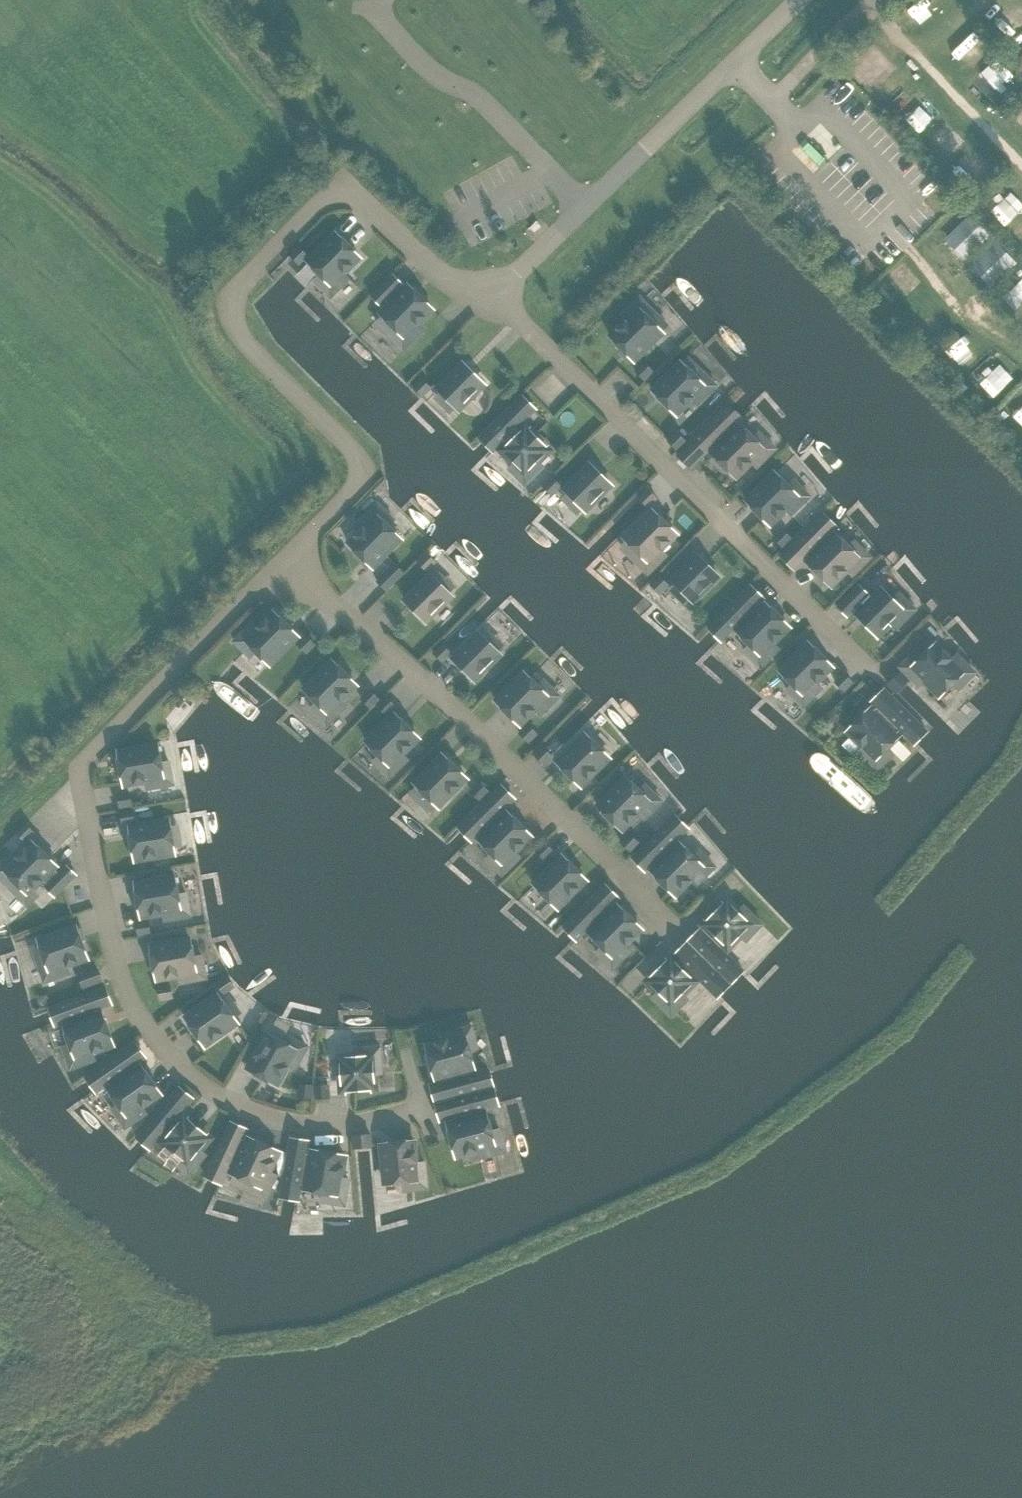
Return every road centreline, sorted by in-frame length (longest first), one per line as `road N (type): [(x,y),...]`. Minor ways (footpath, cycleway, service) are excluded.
road 1 (residential): [(802,0),(491,297),(438,277),(364,212),(343,210),(318,217),(239,290),(243,328),(362,458),(364,492),(94,766)]

